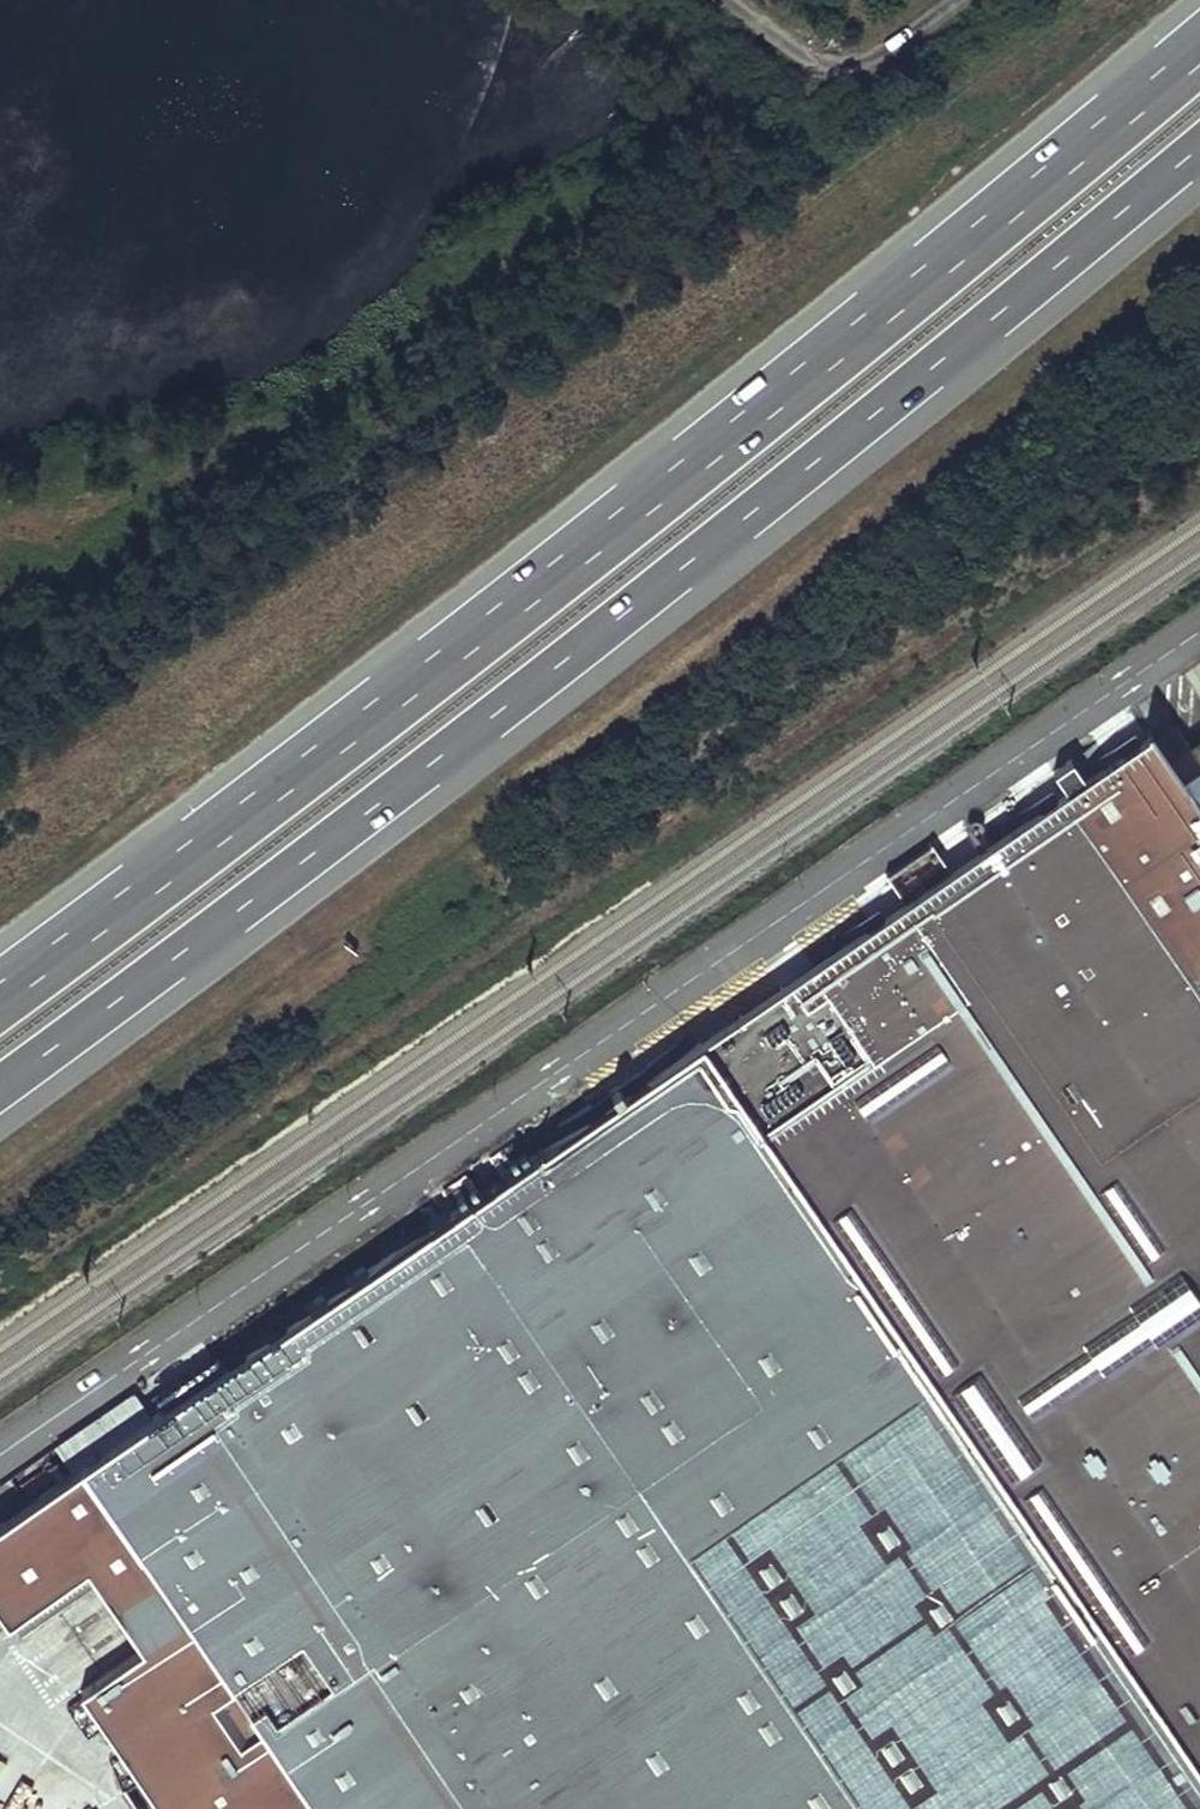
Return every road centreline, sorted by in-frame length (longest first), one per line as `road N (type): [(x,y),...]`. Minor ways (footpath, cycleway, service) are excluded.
road 1 (motorway): [(1199,52),(539,589),(0,995)]
road 2 (motorway): [(0,1086),(586,645),(1199,147)]

